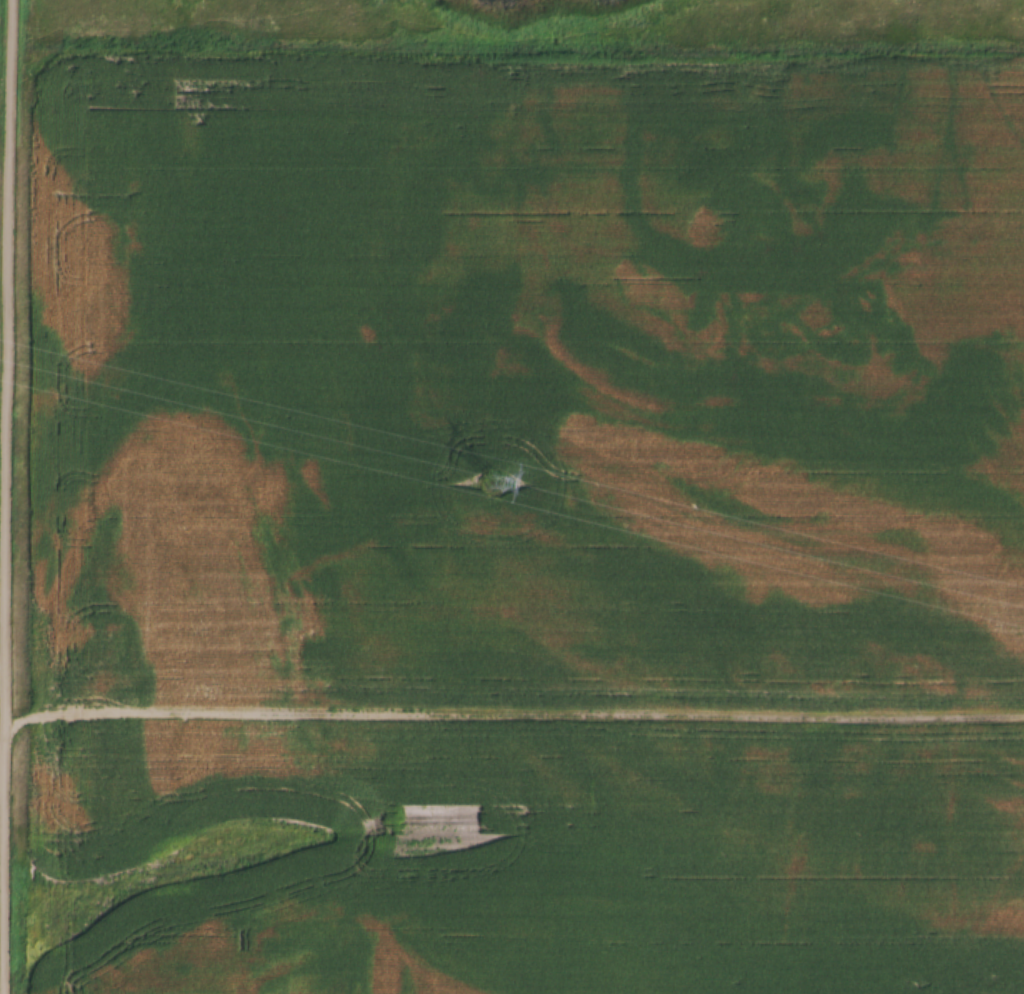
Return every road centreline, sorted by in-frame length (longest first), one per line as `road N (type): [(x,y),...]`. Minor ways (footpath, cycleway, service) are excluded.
road 1 (residential): [(8,993),(17,0)]

